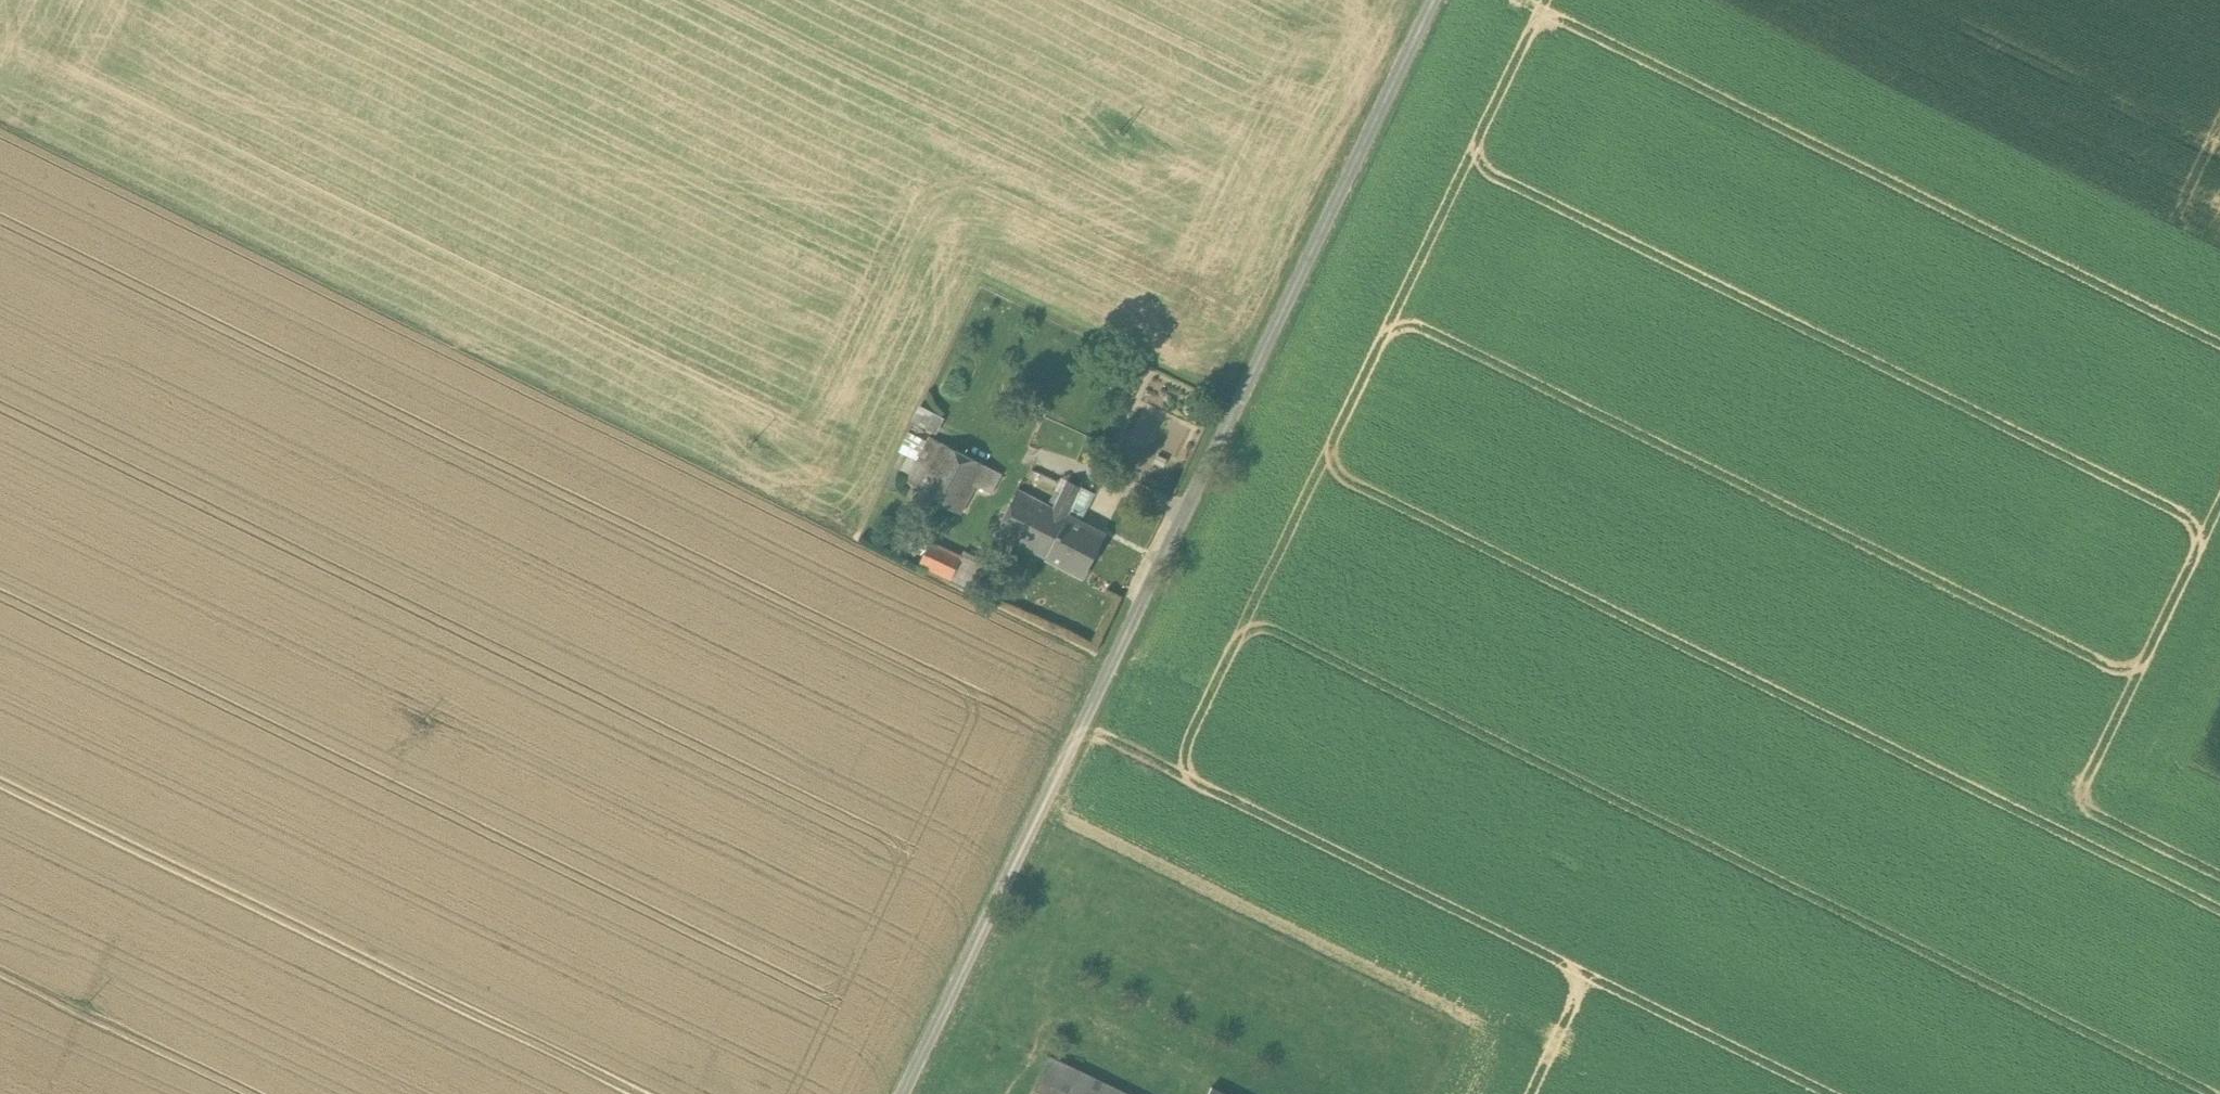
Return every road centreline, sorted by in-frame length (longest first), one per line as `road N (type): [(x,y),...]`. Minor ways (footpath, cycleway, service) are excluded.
road 1 (unclassified): [(1433,0),(899,1093)]

